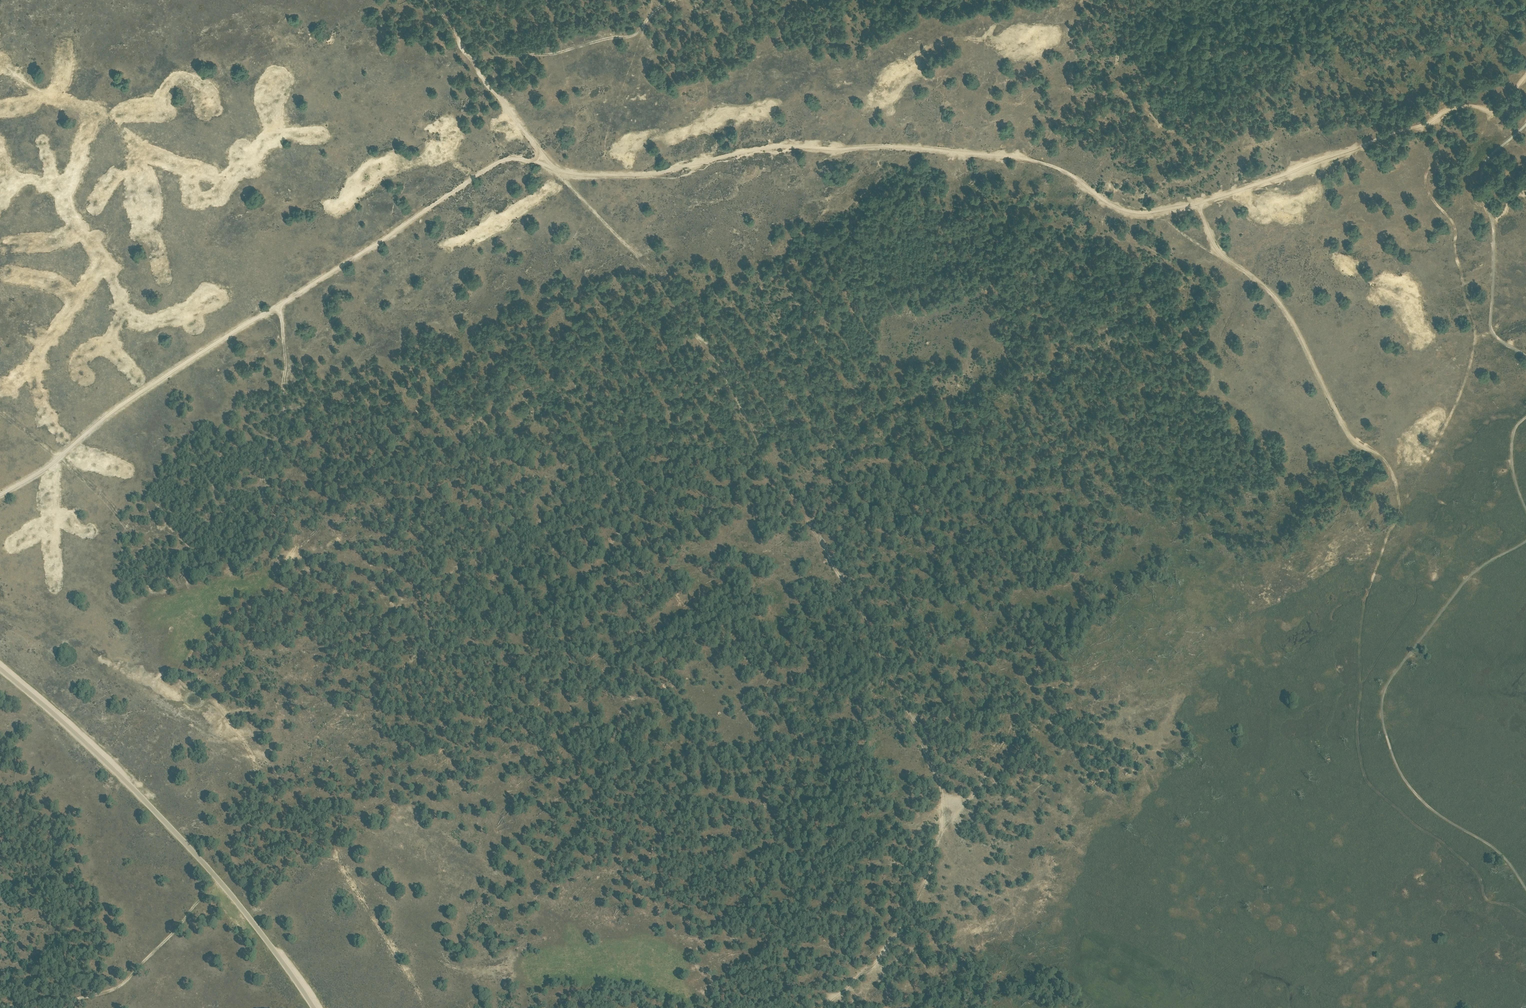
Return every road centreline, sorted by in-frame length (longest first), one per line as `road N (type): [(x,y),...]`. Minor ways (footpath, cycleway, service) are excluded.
road 1 (unclassified): [(314,1007),(167,824),(0,669)]
road 2 (track): [(1494,113),(1478,142),(1454,147),(1422,178),(1454,226),(1476,330),(1456,407),(1400,509)]
road 3 (track): [(218,880),(116,988),(0,1006)]
road 4 (track): [(279,306),(283,402),(259,485),(270,512),(294,535),(295,550)]
road 5 (track): [(559,170),(643,259),(713,357)]
road 6 (track): [(471,58),(553,52),(633,35),(674,0)]

